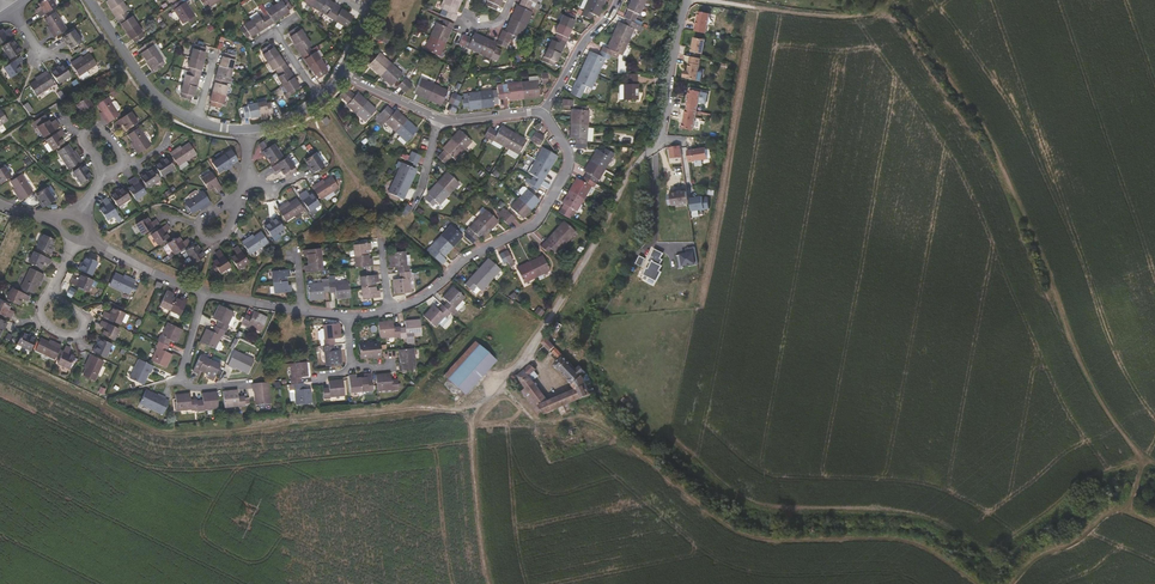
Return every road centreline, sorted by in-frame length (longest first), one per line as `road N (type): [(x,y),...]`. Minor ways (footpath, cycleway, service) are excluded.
road 1 (track): [(714,0),(828,16),(885,13),(900,22),(985,142),(1071,344),(1144,469)]
road 2 (track): [(499,384),(544,424),(594,423),(729,530),(775,542),(917,543),(977,583)]
road 3 (residential): [(688,0),(672,53),(664,131),(631,169),(613,215),(513,372)]
road 4 (residential): [(347,316),(418,300),(464,261),(538,221),(569,163),(542,113)]
road 5 (residential): [(195,121),(155,95),(89,0)]
road 6 (residential): [(204,292),(347,316)]
road 7 (track): [(1014,583),(1033,563),(1067,549),(1129,503)]
road 8 (residential): [(617,0),(542,113)]
road 9 (residential): [(87,236),(204,292)]

